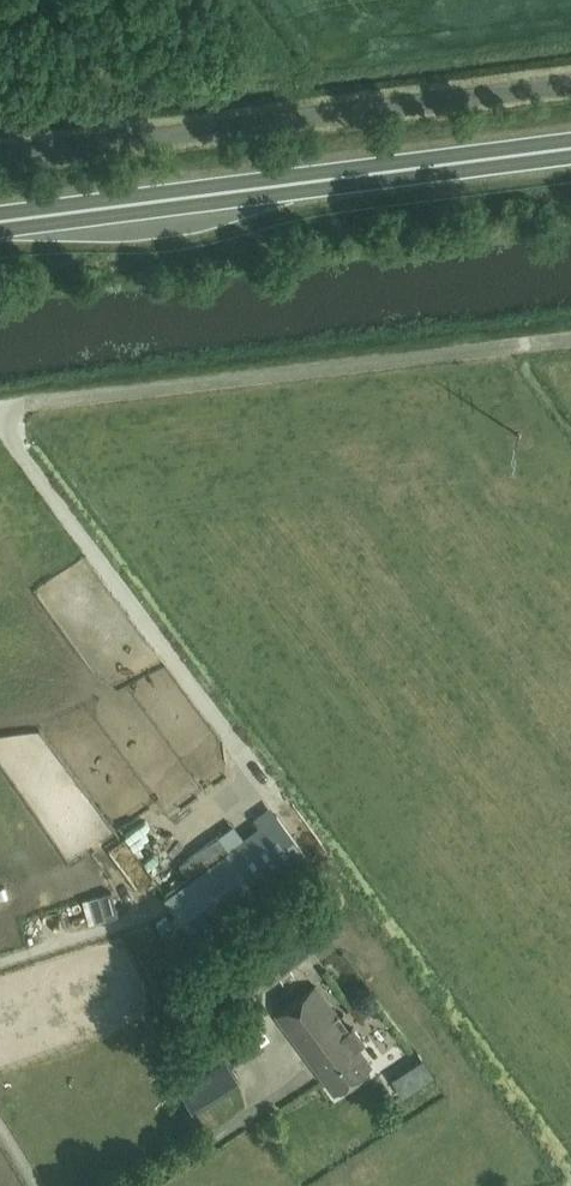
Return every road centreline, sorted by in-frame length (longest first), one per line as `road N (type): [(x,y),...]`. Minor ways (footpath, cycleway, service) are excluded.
road 1 (unclassified): [(0,157),(570,83)]
road 2 (trunk): [(0,220),(570,147)]
road 3 (unclassified): [(26,404),(570,340)]

